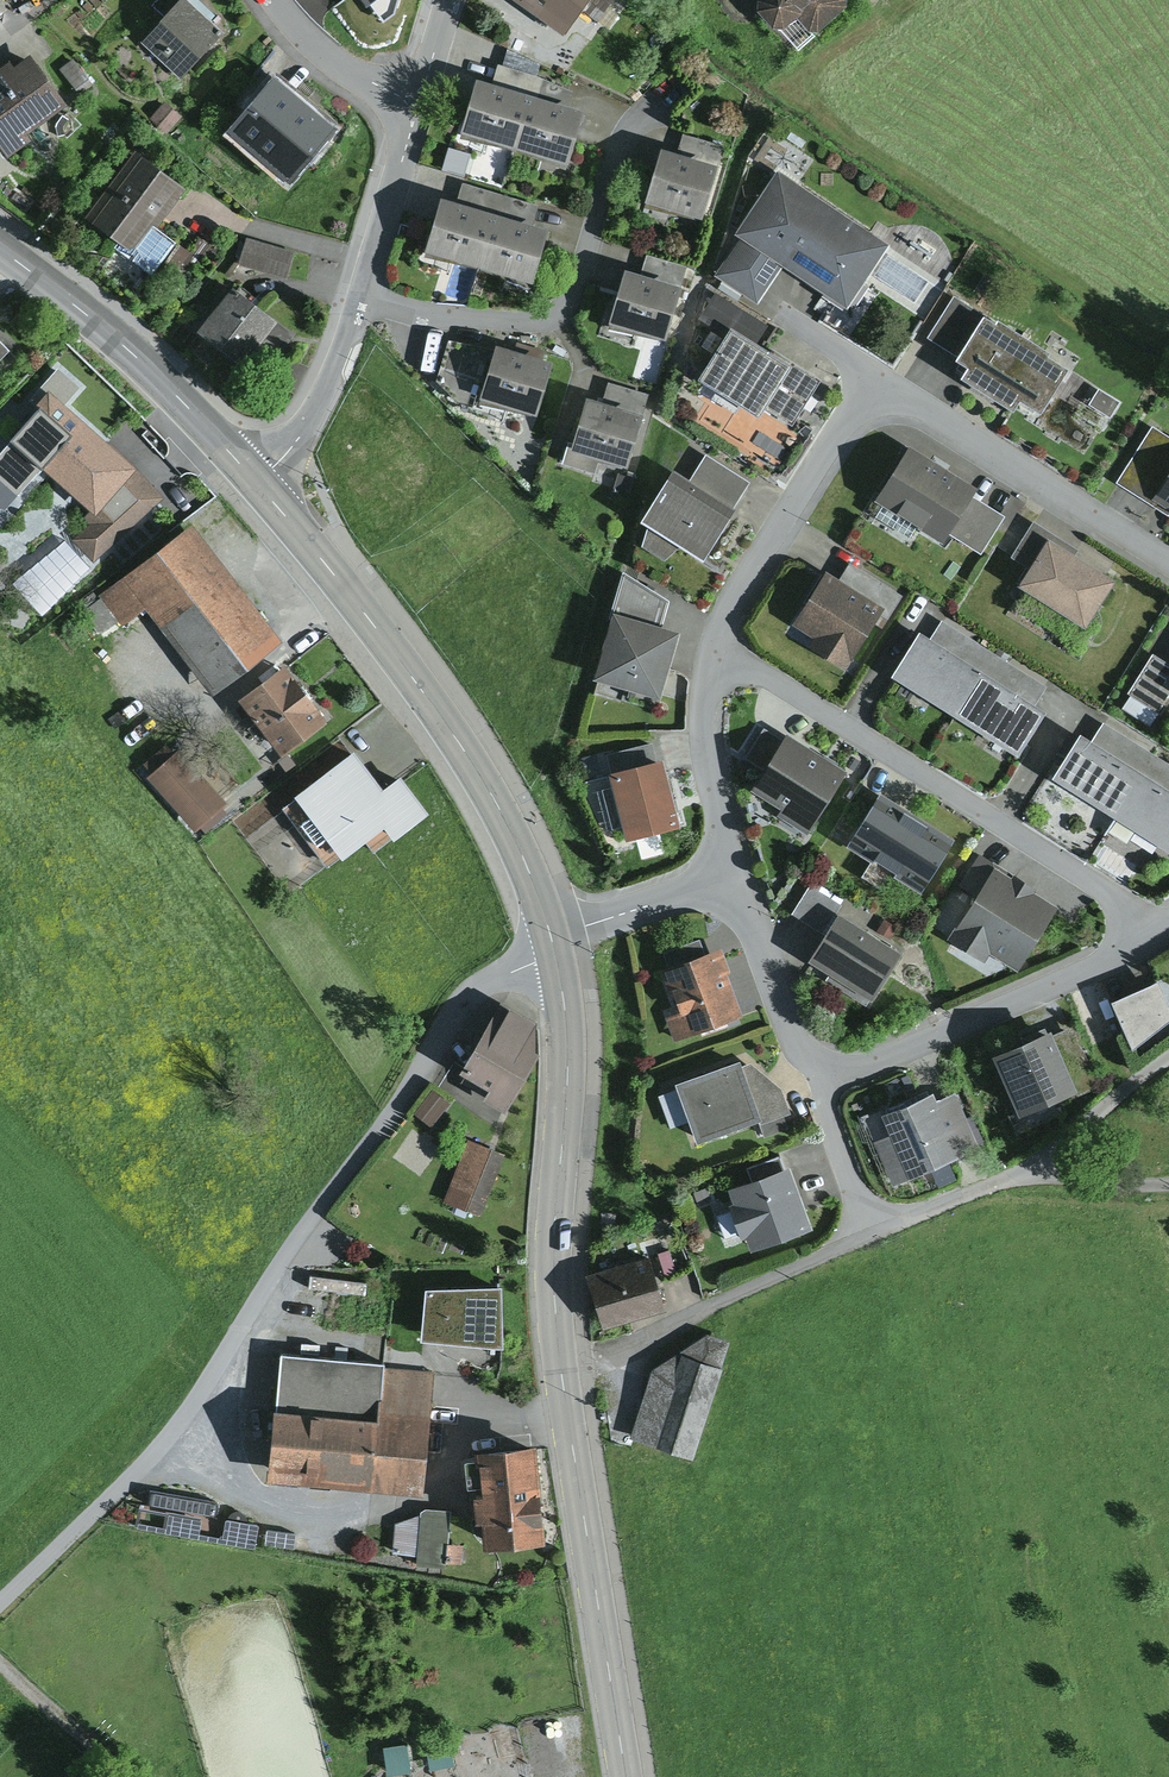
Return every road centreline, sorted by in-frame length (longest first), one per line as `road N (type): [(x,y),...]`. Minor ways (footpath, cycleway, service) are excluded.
road 1 (track): [(554,955),(474,985),(438,1024),(369,1136),(255,1290),(187,1405),(135,1470),(0,1602)]
road 2 (primary): [(549,930),(567,1043),(552,1264),(560,1386),(625,1776)]
road 3 (track): [(559,1366),(1038,1167),(1168,1058)]
road 4 (primary): [(255,480),(441,714),(500,809),(549,930)]
road 5 (residential): [(711,637),(1159,925)]
road 6 (residential): [(352,303),(431,318),(522,321),(563,308),(582,280),(621,141),(673,91)]
road 7 (residential): [(810,1088),(1159,925)]
road 8 (residential): [(1168,563),(871,374)]
road 9 (primary): [(0,248),(145,364),(255,480)]
road 10 (residential): [(871,374),(729,594),(711,637)]
road 11 (residential): [(711,637),(700,703),(727,872)]
road 12 (residential): [(727,872),(810,1088)]
road 13 (residential): [(422,106),(352,303)]
road 14 (residential): [(352,303),(302,420),(255,480)]
road 15 (residential): [(263,0),(308,51),(422,106)]
road 16 (residential): [(549,930),(727,872)]
road 17 (residential): [(810,1088),(868,1233)]

